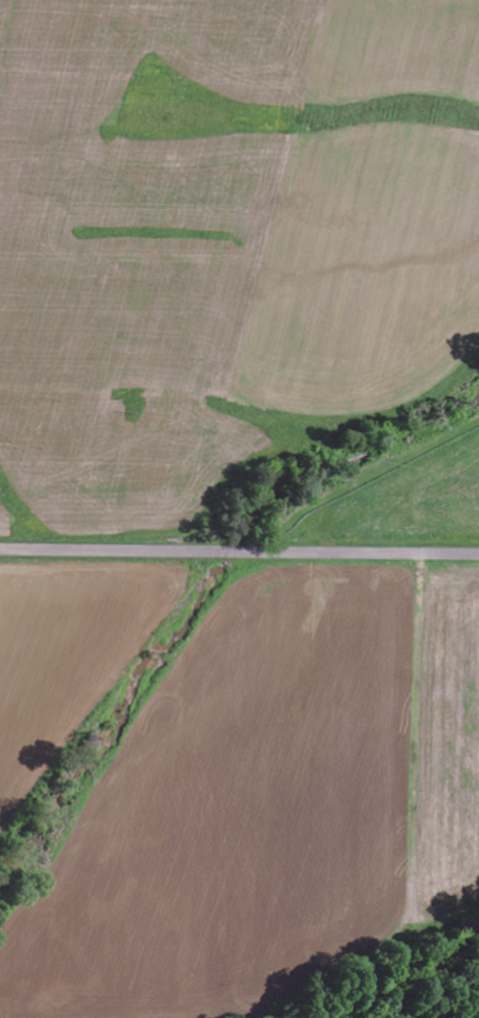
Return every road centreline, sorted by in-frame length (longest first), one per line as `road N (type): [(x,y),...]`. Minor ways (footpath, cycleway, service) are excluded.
road 1 (residential): [(478,554),(0,550)]

